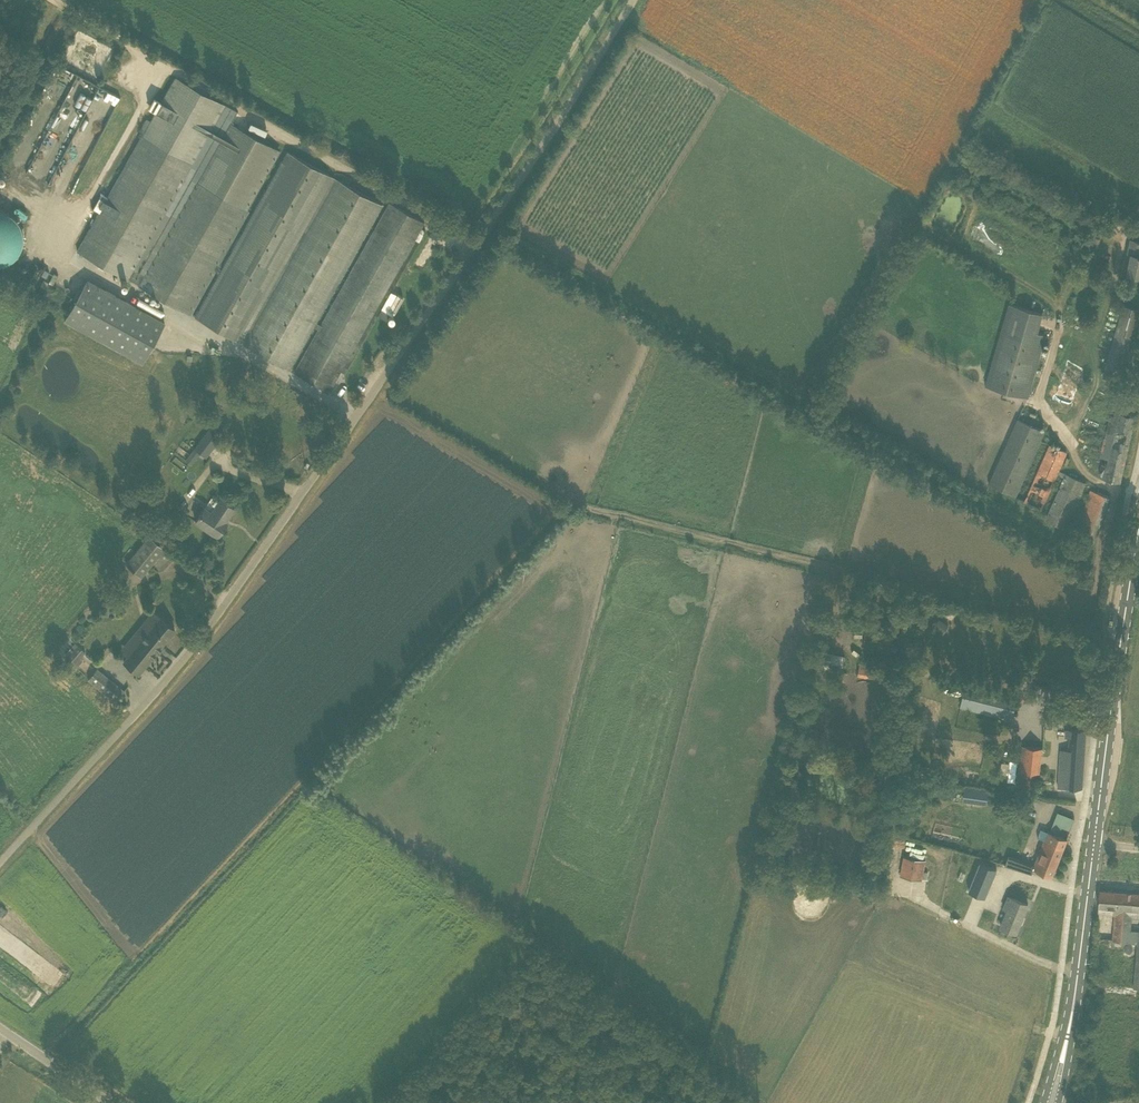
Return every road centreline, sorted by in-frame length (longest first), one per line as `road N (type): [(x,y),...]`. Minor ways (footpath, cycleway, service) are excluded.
road 1 (unclassified): [(0,864),(204,633),(444,307),(635,0)]
road 2 (secondary): [(1095,842),(1138,533)]
road 3 (secondary): [(1066,1039),(1095,842)]
road 4 (unclassified): [(109,1102),(0,1029)]

